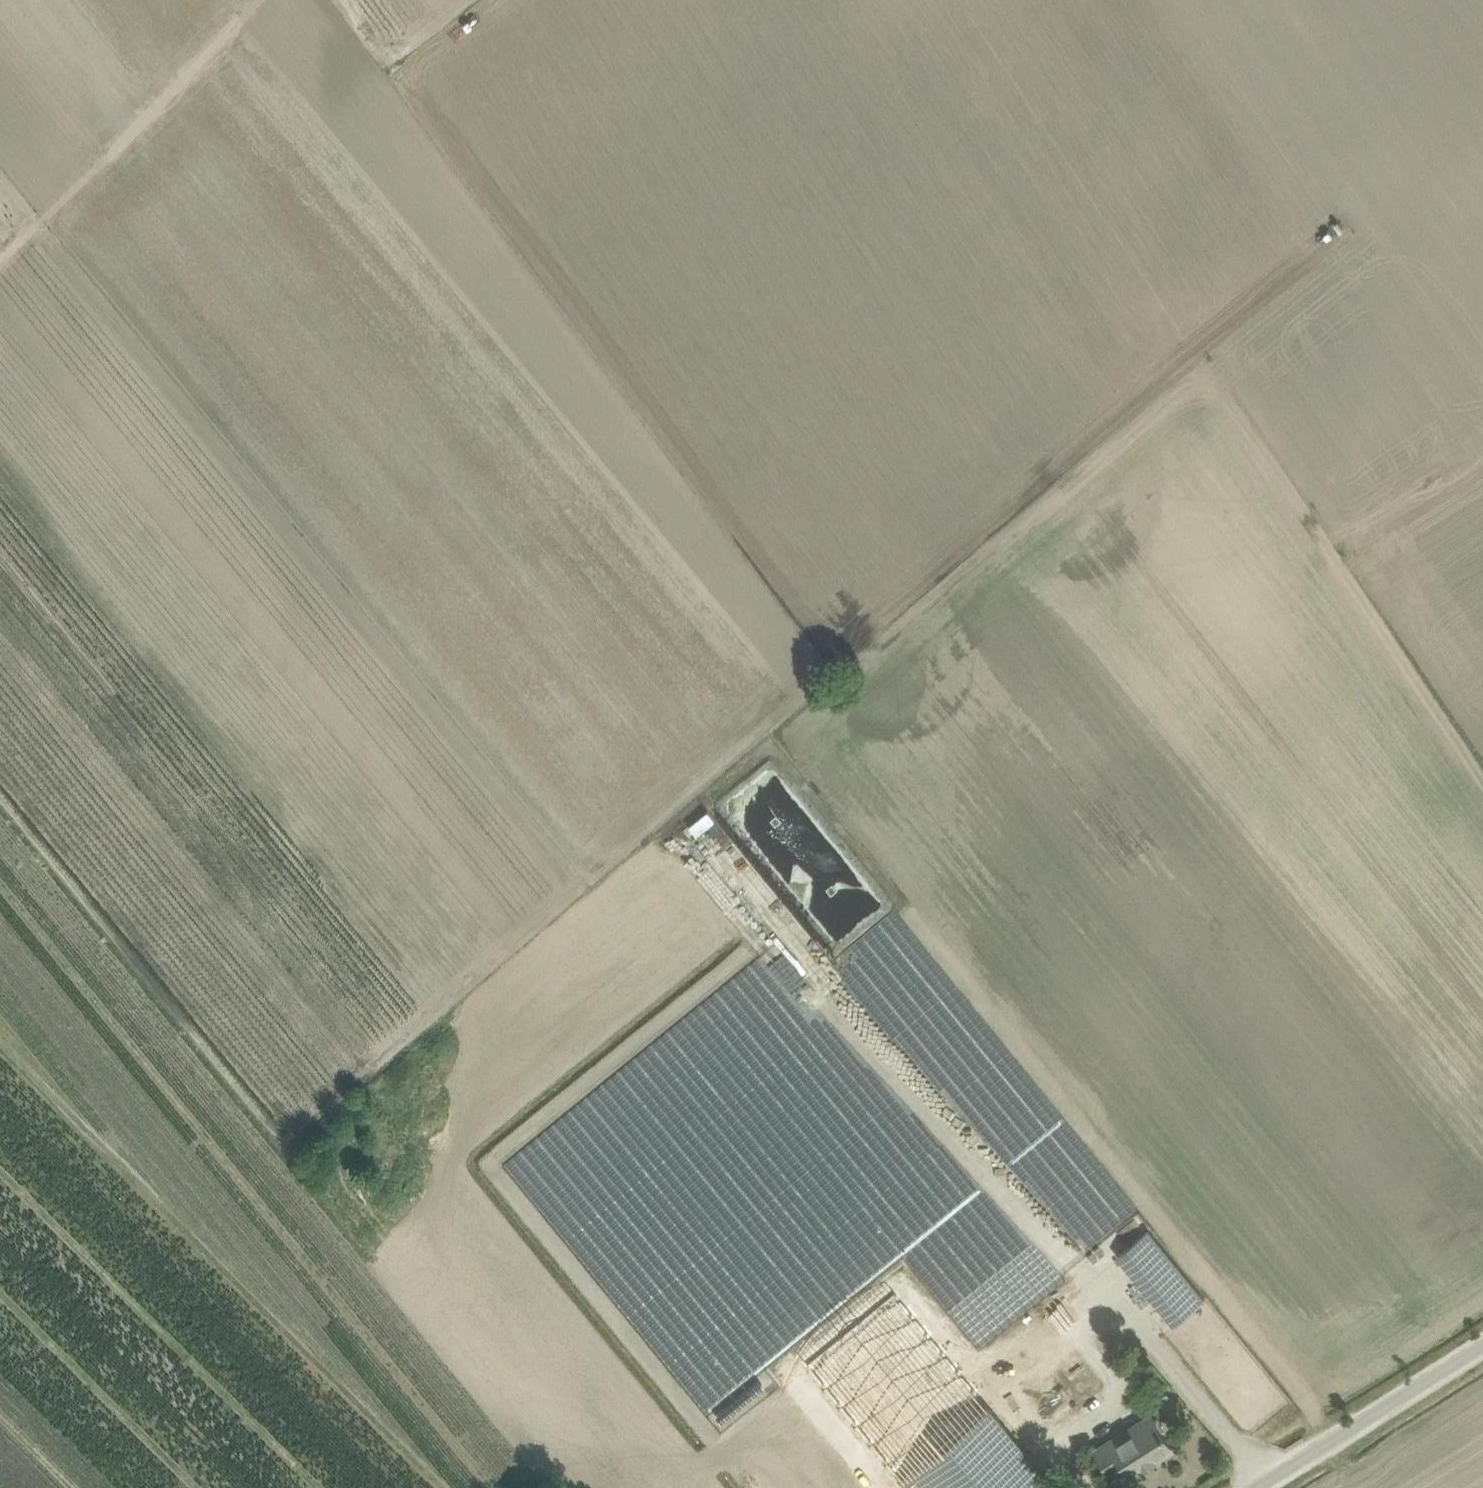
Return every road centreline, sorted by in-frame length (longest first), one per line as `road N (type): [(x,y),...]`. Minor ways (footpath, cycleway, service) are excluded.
road 1 (unclassified): [(1260,1487),(1482,1347)]

